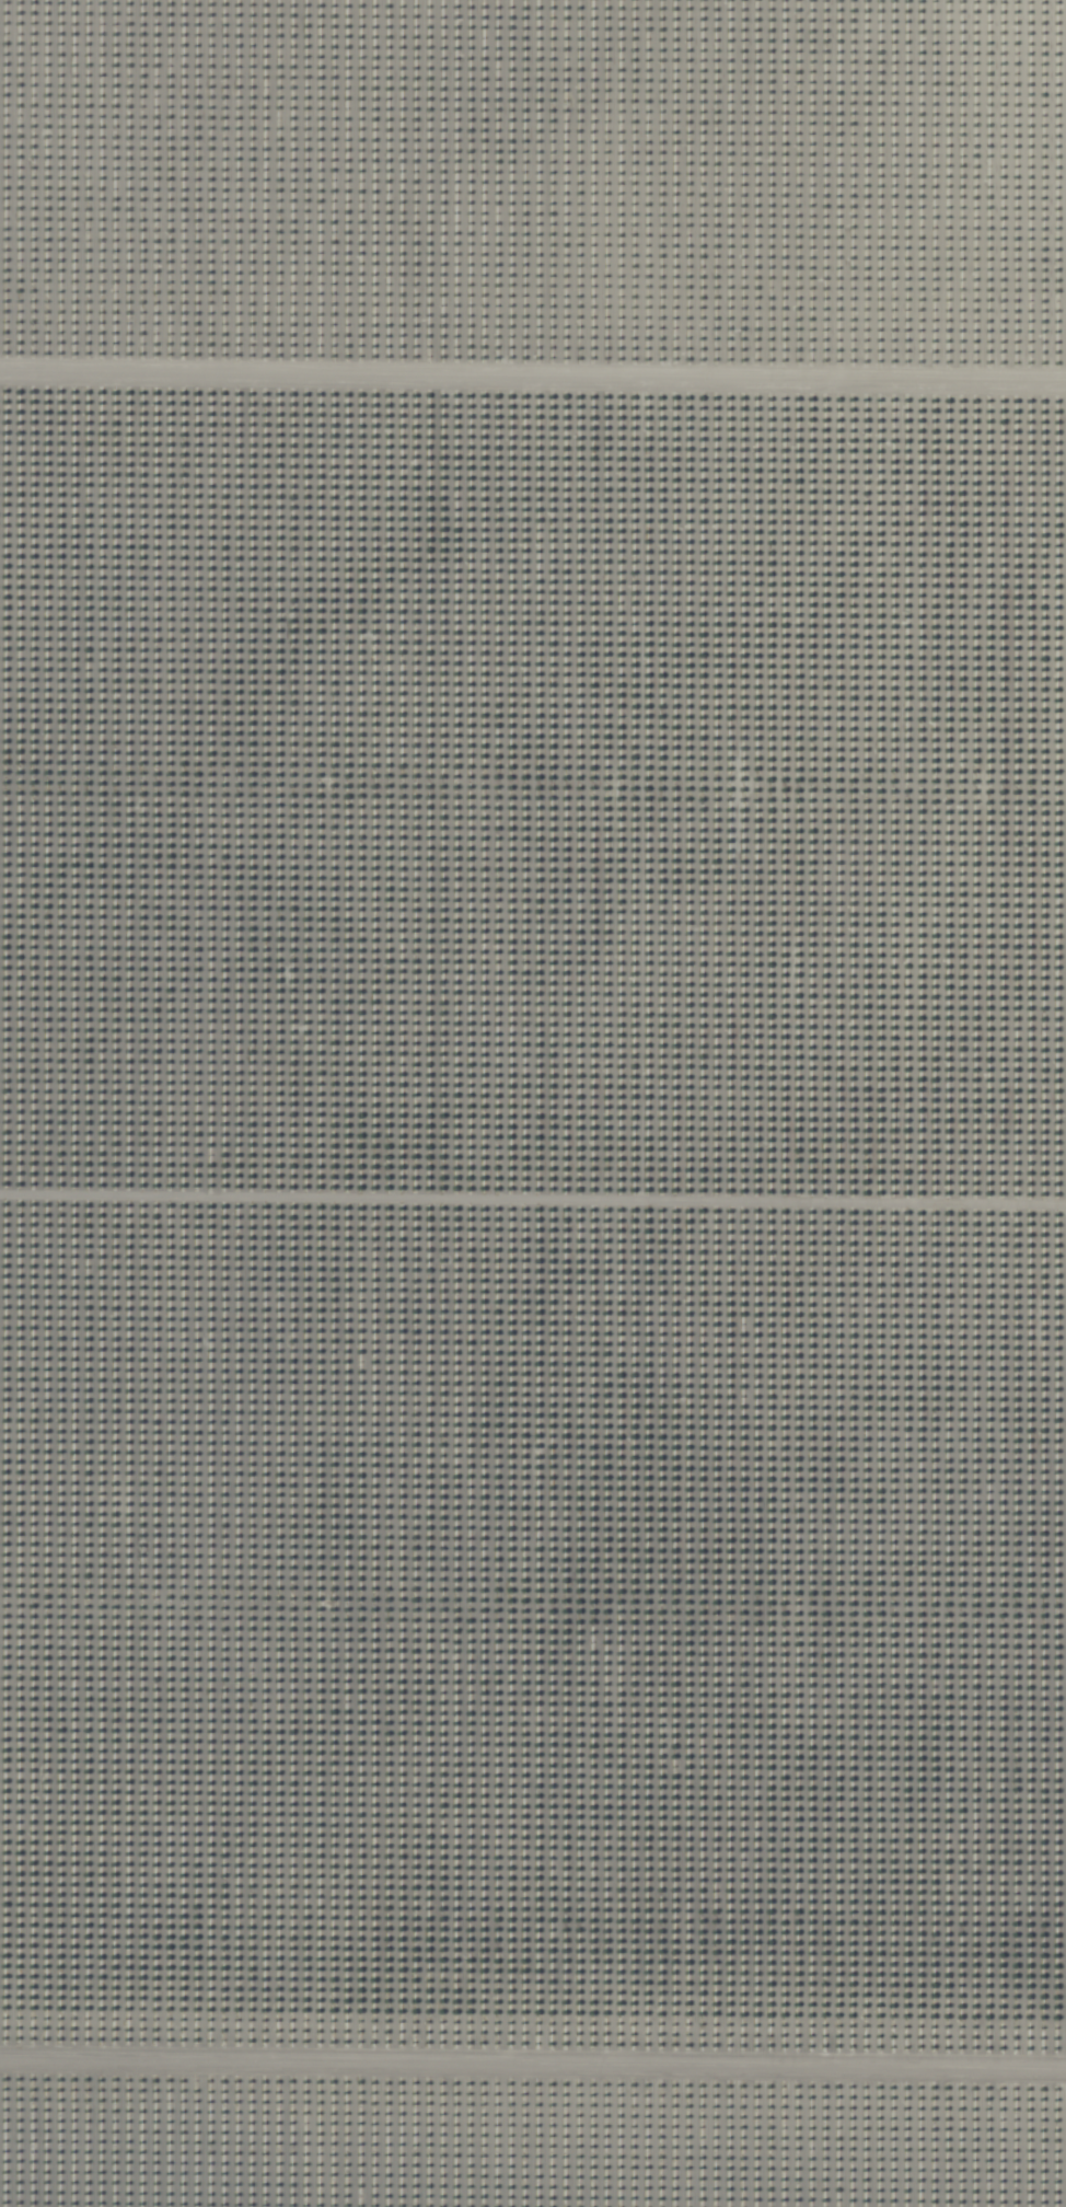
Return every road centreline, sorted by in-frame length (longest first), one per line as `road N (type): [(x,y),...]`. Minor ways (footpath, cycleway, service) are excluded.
road 1 (track): [(1065,2042),(0,2017)]

